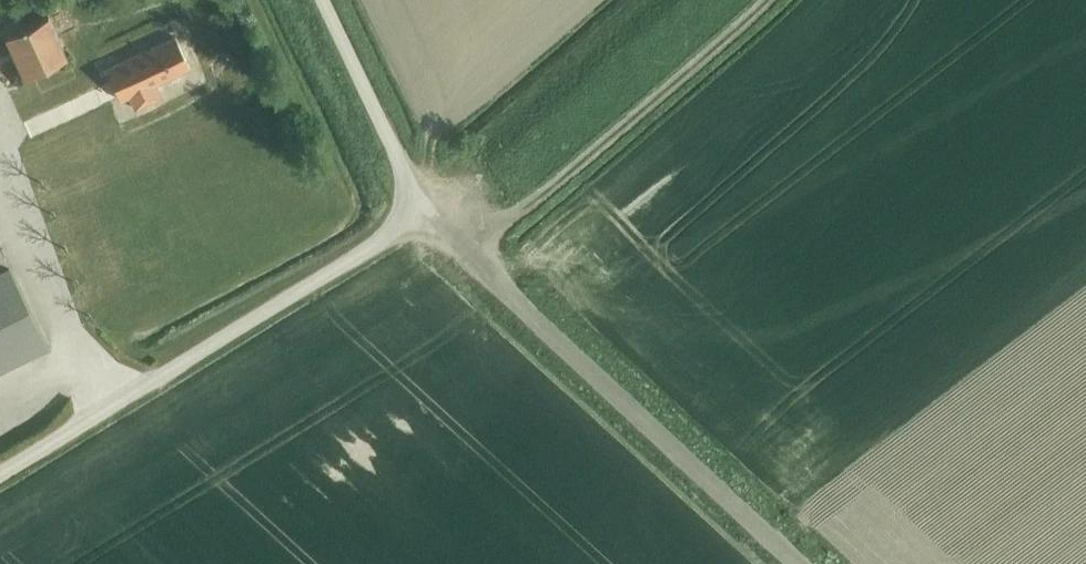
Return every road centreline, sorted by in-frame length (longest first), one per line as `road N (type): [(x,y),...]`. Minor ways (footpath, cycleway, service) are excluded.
road 1 (unclassified): [(0,475),(422,207),(324,0)]
road 2 (track): [(803,563),(422,207)]
road 3 (track): [(464,254),(666,97),(772,0)]

